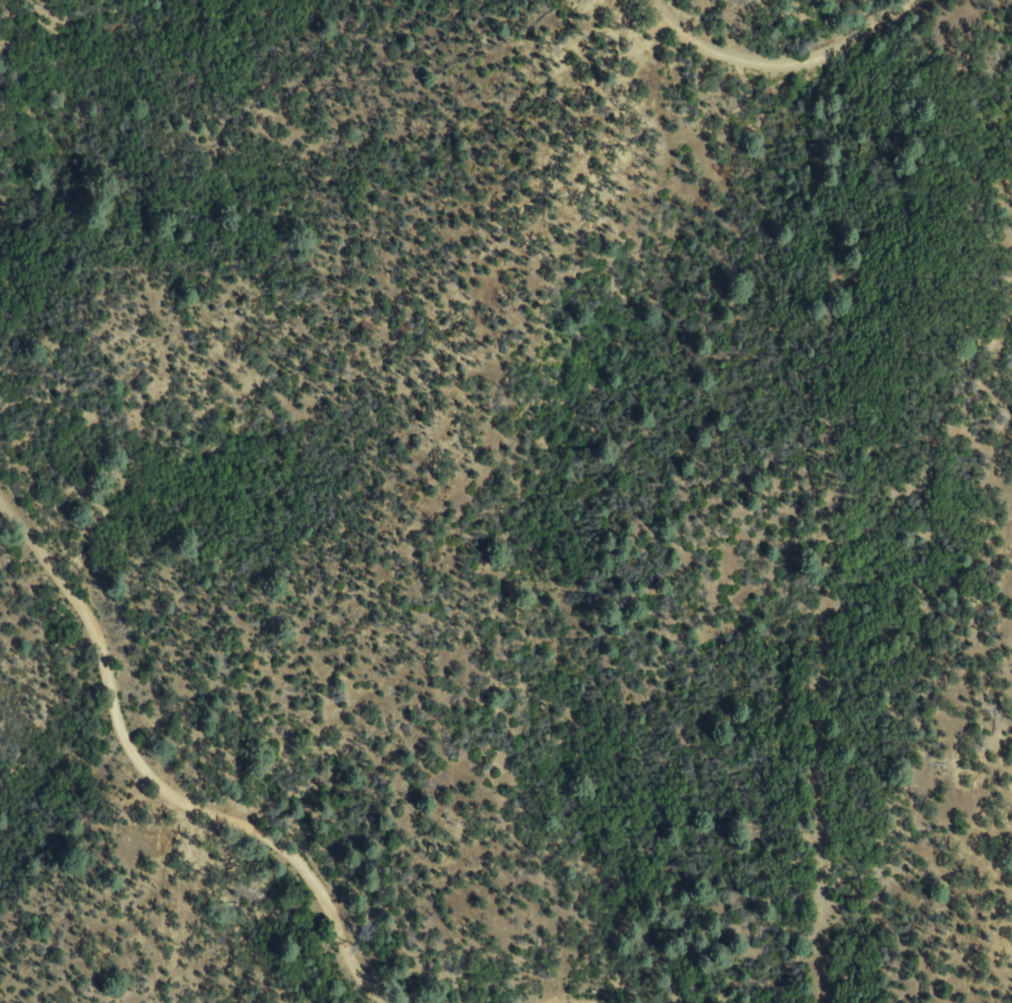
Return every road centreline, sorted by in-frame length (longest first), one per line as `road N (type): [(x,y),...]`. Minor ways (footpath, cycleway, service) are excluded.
road 1 (track): [(384,1002),(348,961),(305,868),(241,823),(186,807),(130,762),(114,730),(88,618),(0,502)]
road 2 (track): [(660,0),(712,47),(779,64),(842,50),(927,0)]

